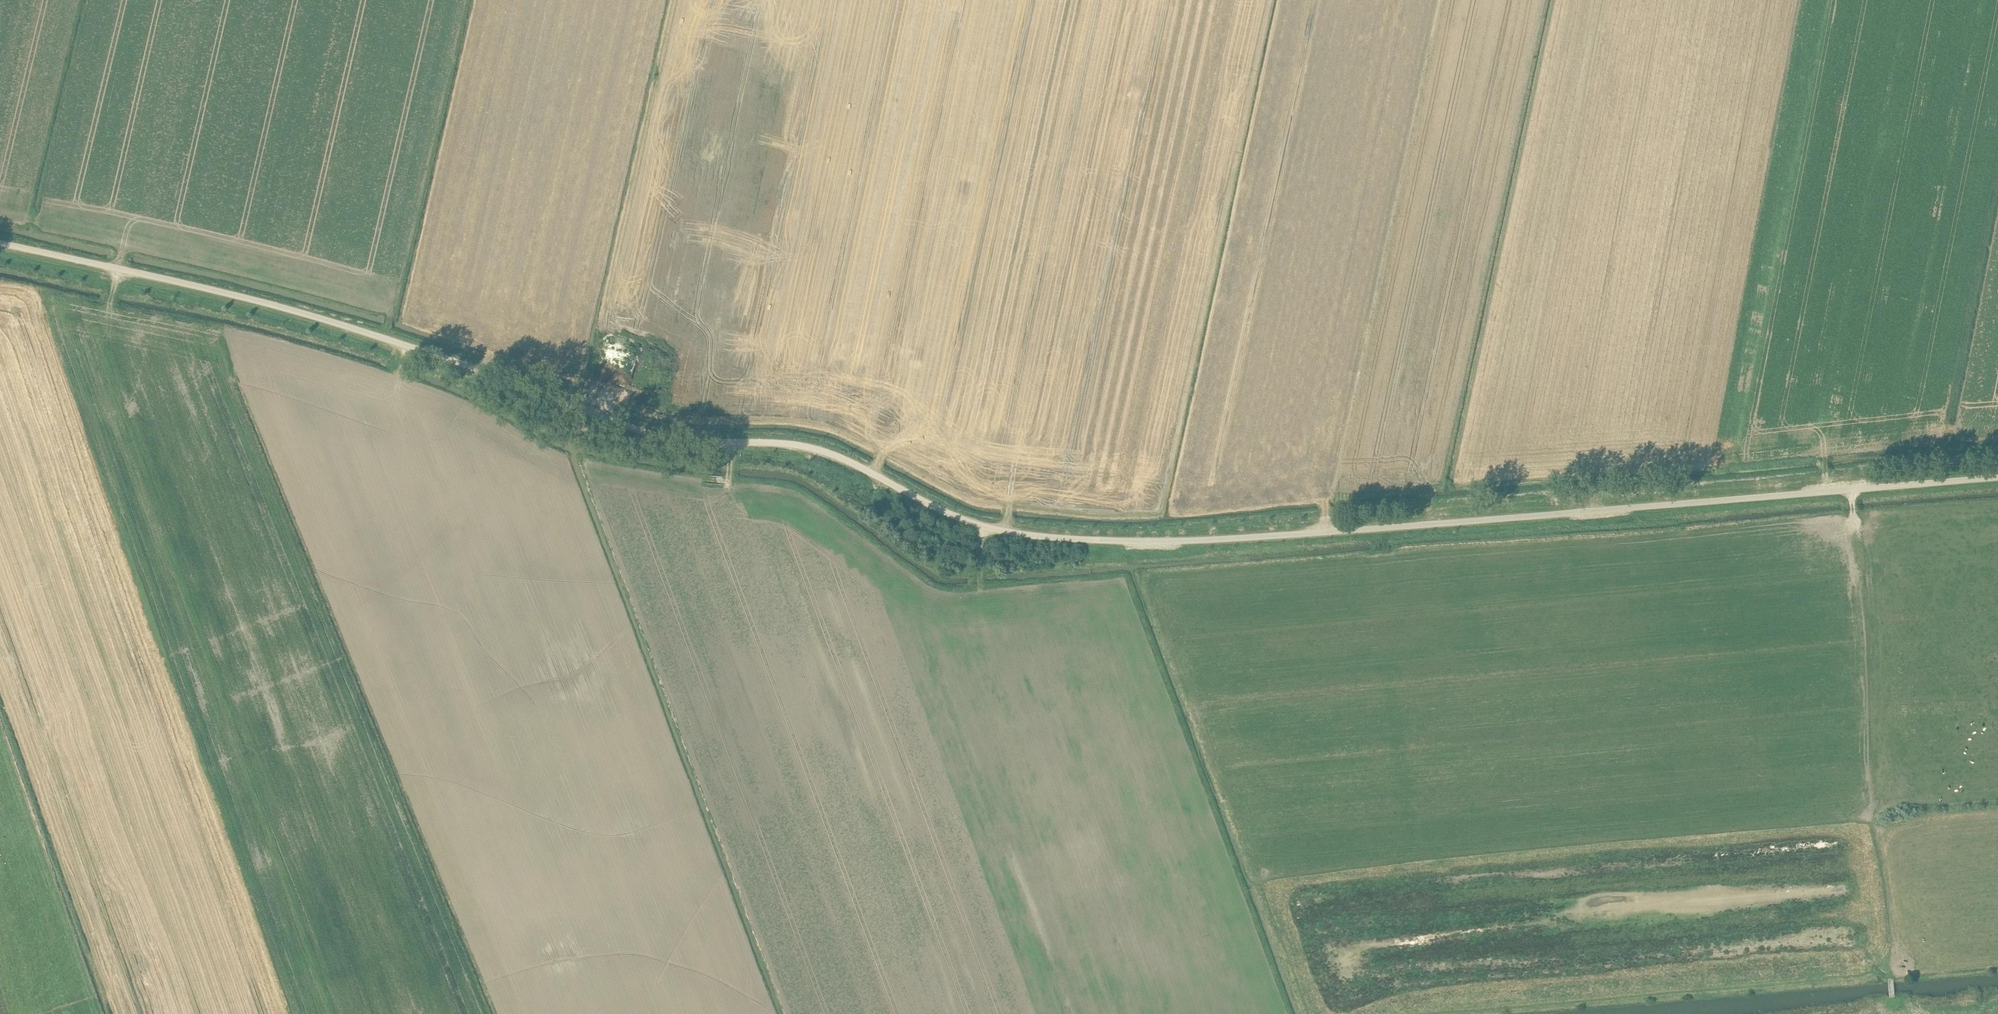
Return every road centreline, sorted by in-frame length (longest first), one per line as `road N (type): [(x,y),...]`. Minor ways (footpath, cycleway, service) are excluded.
road 1 (unclassified): [(1997,477),(1286,536),(1079,541),(996,530),(821,450),(656,433),(274,305),(0,246)]

